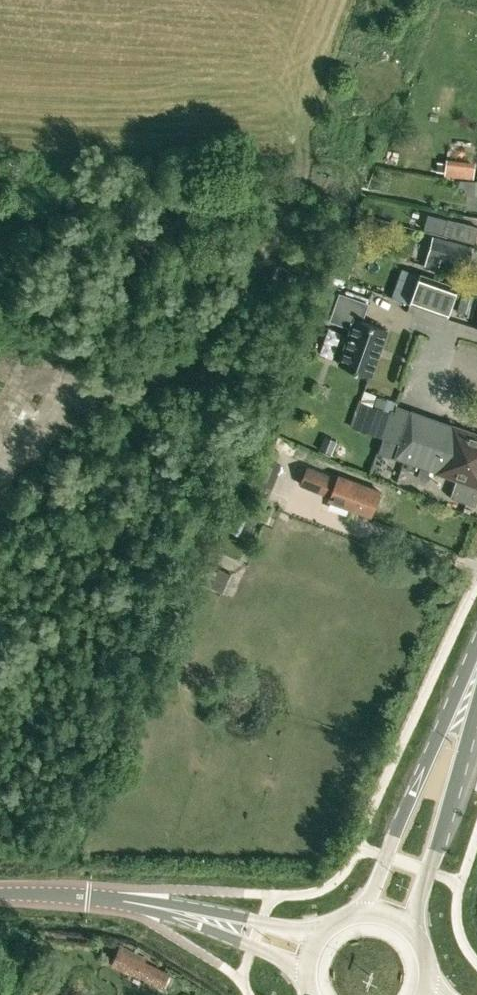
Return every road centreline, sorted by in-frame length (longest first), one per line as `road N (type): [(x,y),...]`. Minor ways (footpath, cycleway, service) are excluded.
road 1 (primary): [(476,651),(360,911)]
road 2 (primary): [(417,934),(419,899),(476,701)]
road 3 (tertiary): [(324,928),(168,900),(118,899)]
road 4 (tertiary): [(118,899),(279,954),(307,978)]

